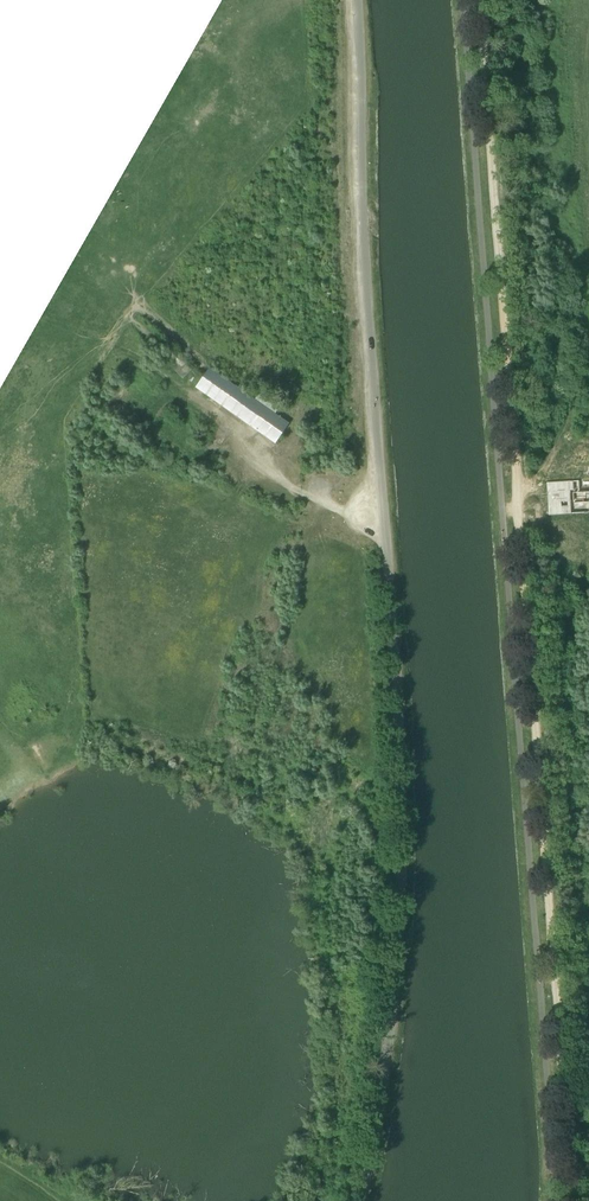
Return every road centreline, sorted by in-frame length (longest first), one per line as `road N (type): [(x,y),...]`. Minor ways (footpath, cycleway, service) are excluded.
road 1 (unclassified): [(355,0),(370,379),(402,779),(398,939),(363,1200)]
road 2 (track): [(568,1200),(479,0)]

